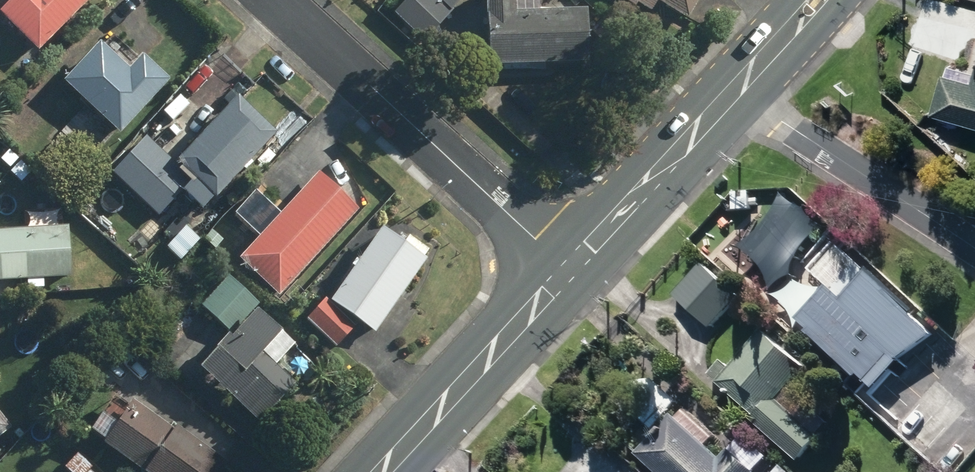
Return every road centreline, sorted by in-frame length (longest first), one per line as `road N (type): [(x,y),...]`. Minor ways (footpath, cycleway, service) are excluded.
road 1 (residential): [(276,0),(569,269)]
road 2 (secondary): [(817,0),(569,269)]
road 3 (secondary): [(569,269),(379,471)]

